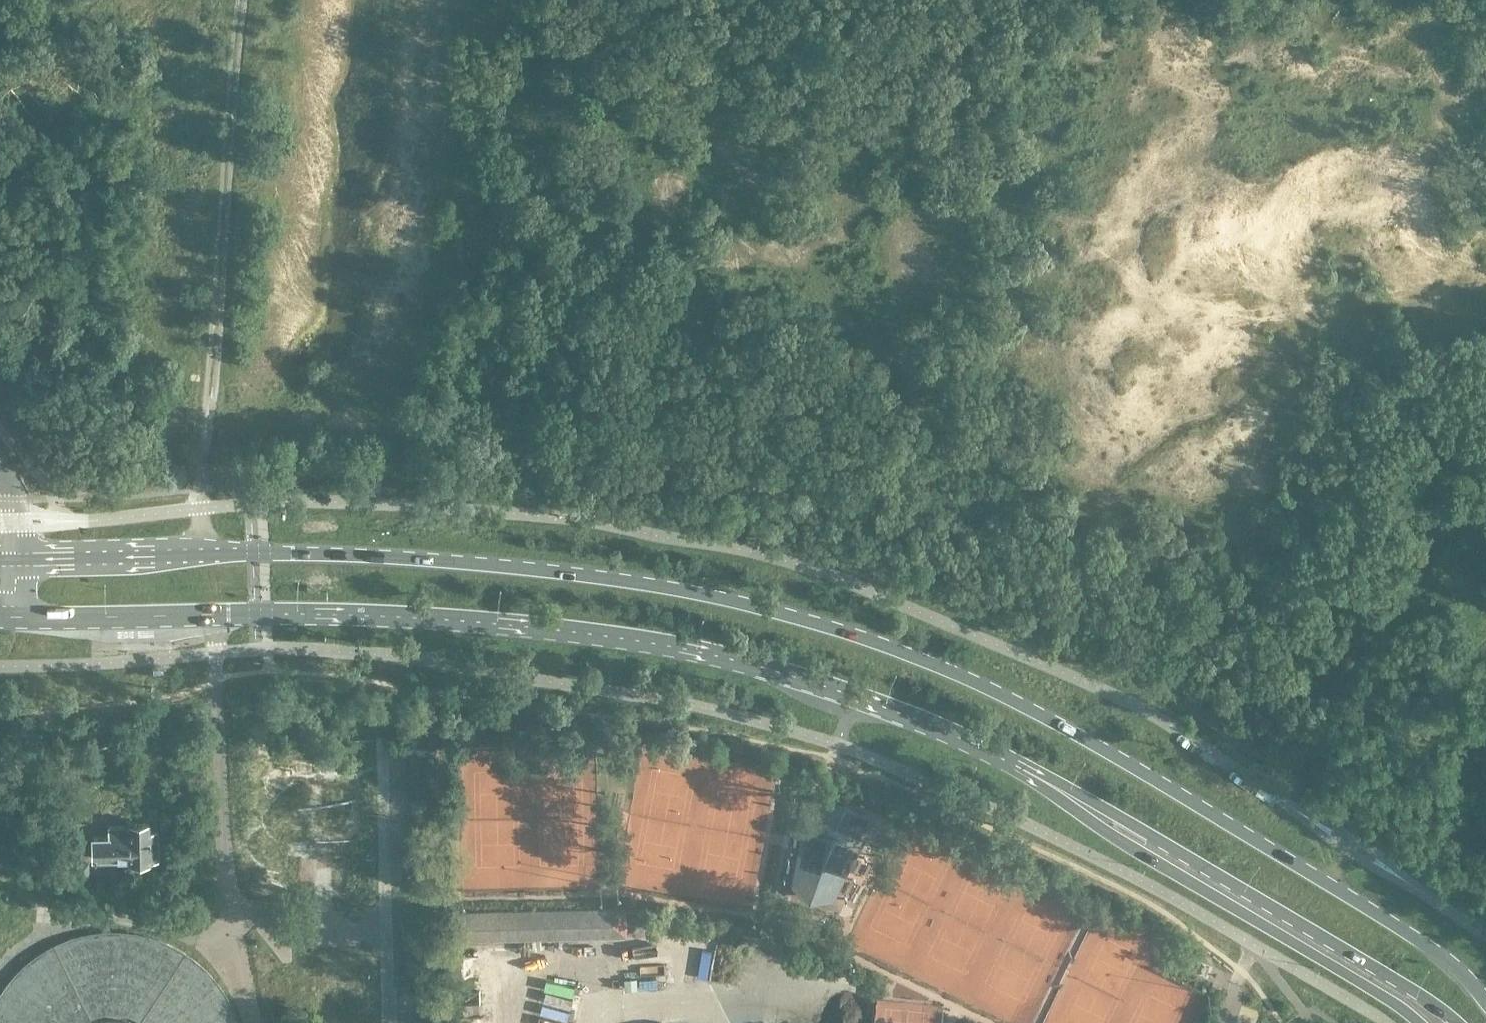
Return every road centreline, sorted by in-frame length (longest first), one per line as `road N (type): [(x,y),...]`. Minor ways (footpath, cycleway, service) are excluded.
road 1 (primary): [(1485,1001),(1433,948),(1164,785),(959,674),(854,635),(712,596),(485,564),(253,554),(0,562)]
road 2 (primary): [(0,618),(255,613),(556,630),(785,674),(972,744)]
road 3 (primary): [(972,744),(1094,801),(1456,1022)]
road 4 (primary): [(972,744),(1421,1022)]
road 5 (track): [(1451,723),(1329,885)]

